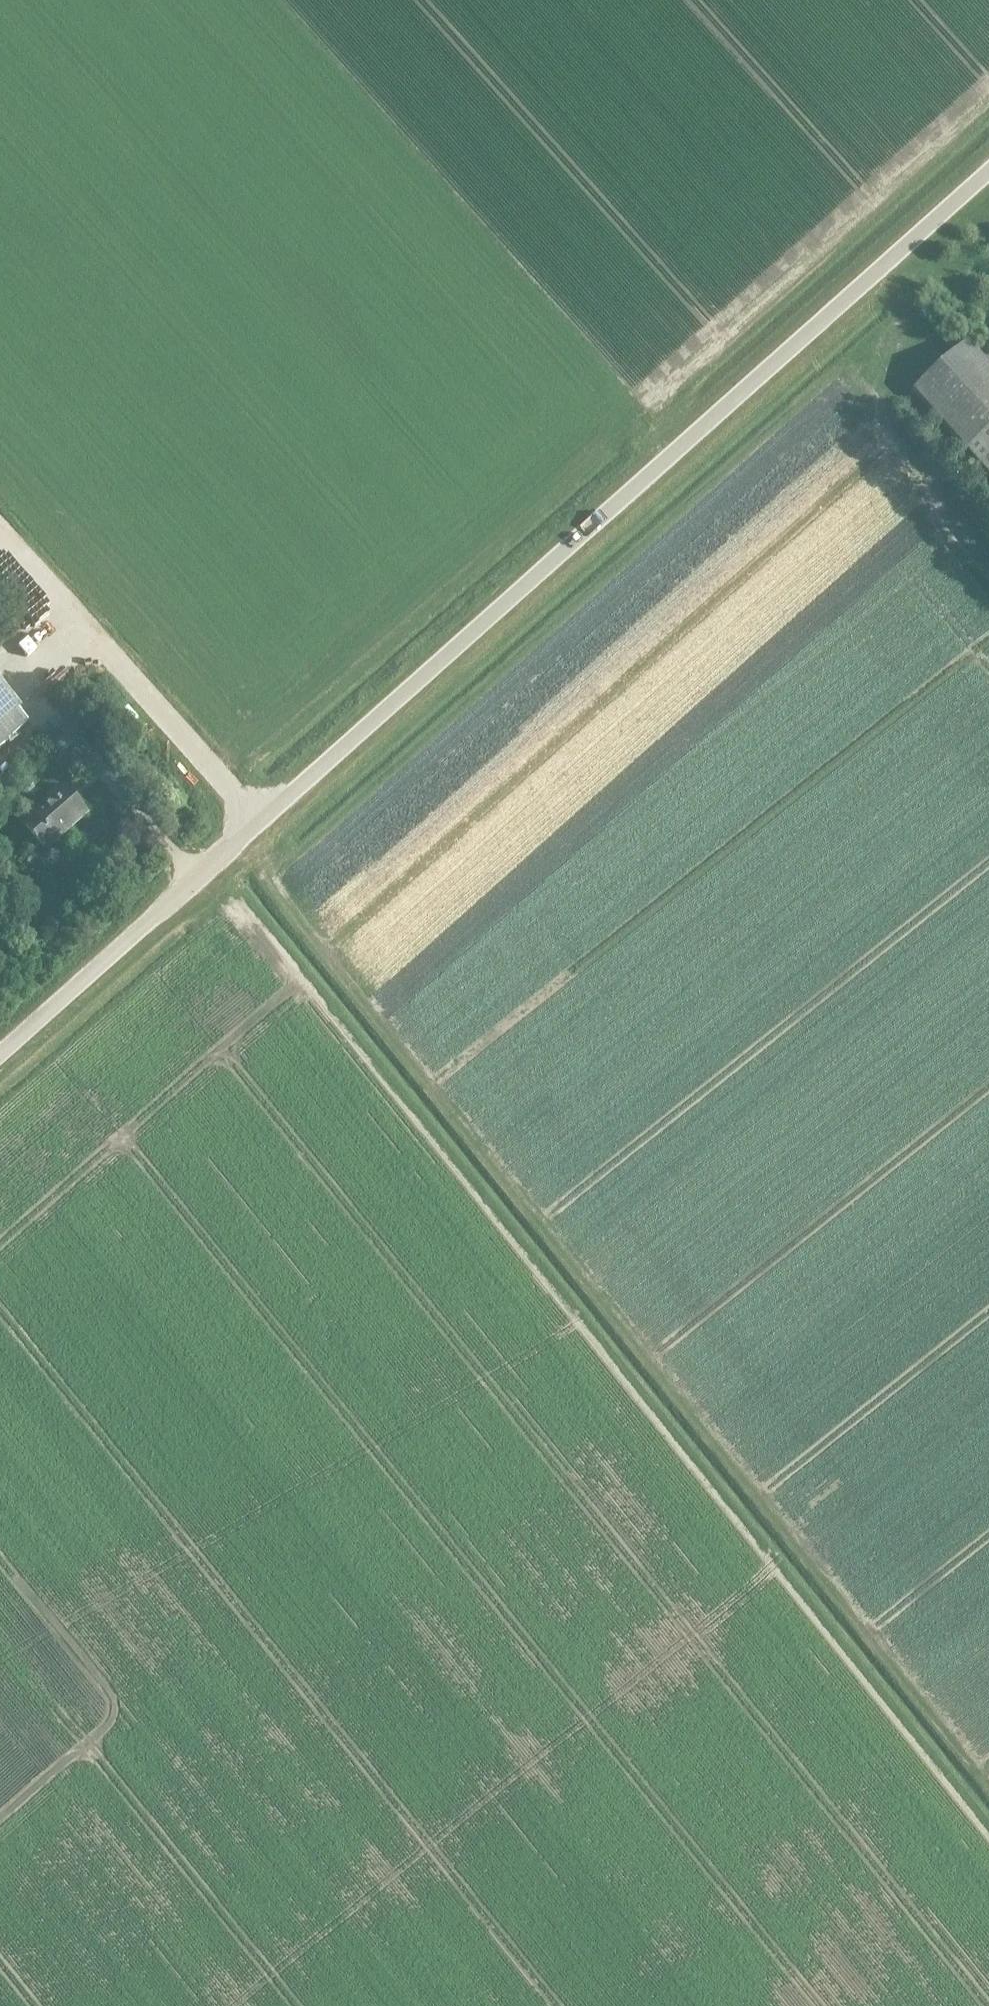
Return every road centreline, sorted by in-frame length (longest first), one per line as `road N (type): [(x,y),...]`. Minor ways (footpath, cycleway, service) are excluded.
road 1 (unclassified): [(0,1053),(988,176)]

